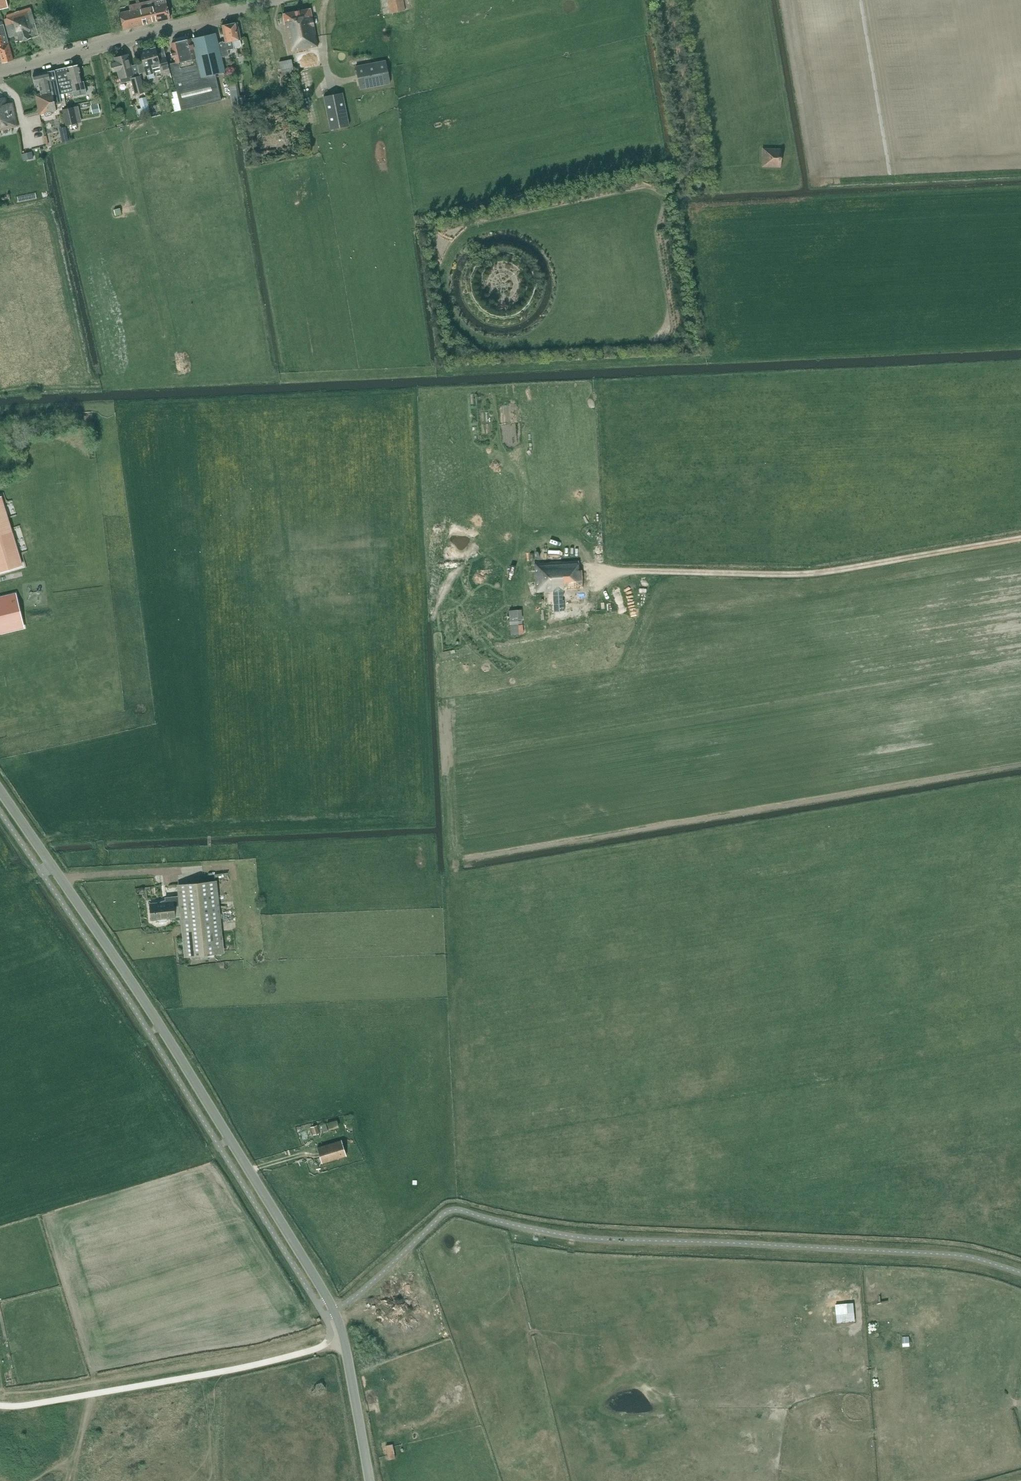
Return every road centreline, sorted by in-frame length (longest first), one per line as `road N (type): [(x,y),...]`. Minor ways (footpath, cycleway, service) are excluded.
road 1 (tertiary): [(371,1480),(335,1313),(161,1028),(0,790)]
road 2 (residential): [(0,72),(276,0)]

